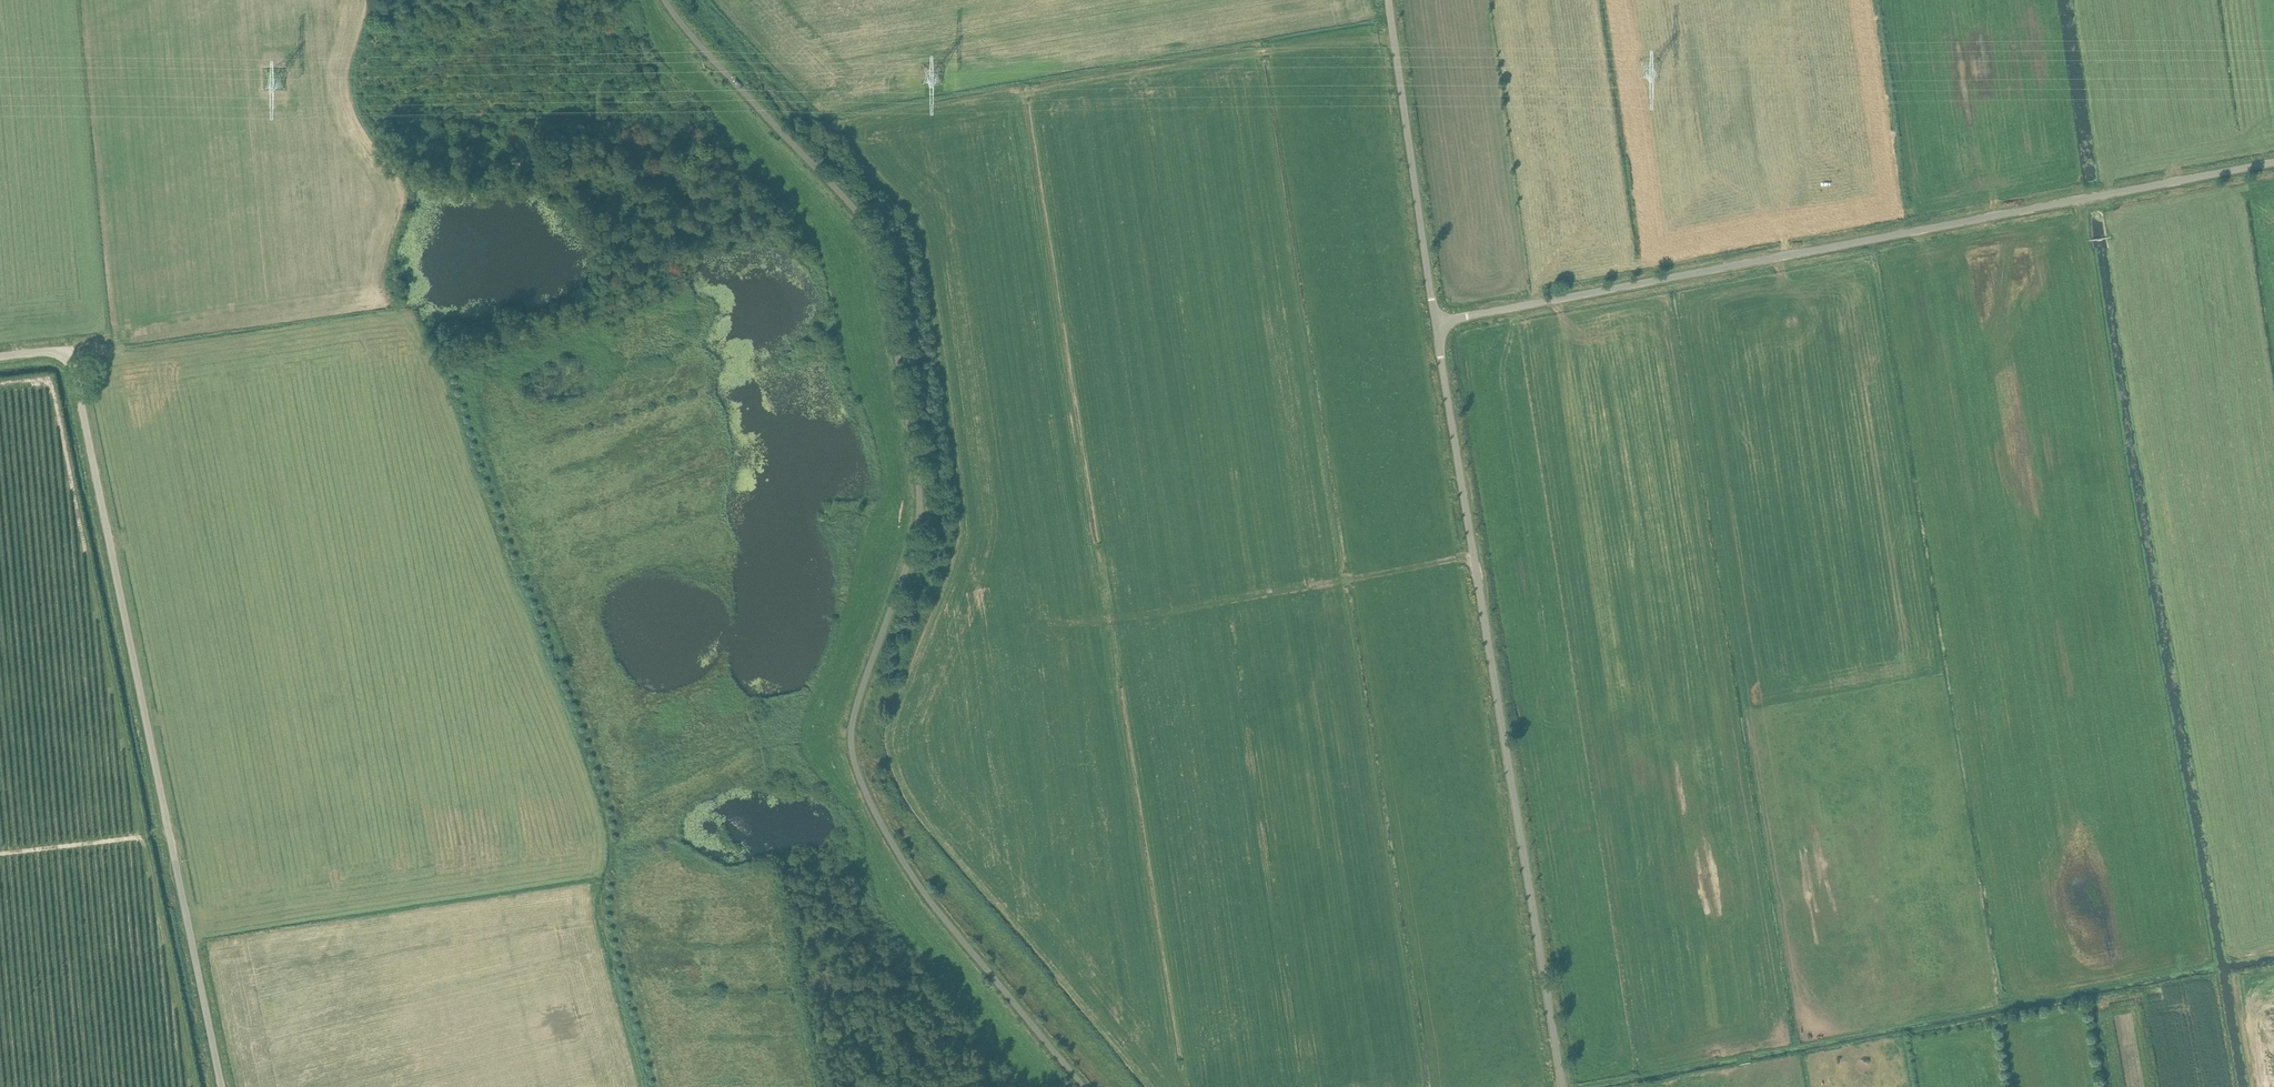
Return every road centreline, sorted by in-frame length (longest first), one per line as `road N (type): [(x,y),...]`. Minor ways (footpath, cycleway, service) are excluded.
road 1 (unclassified): [(1084,1086),(932,903),(893,846),(854,758),(852,722),(919,512),(880,256),(845,198),(665,0)]
road 2 (unclassified): [(1435,322),(2273,163)]
road 3 (unclassified): [(1563,1086),(1435,322)]
road 4 (unclassified): [(222,1086),(65,353)]
road 5 (track): [(809,160),(863,117),(1393,30)]
road 6 (unclassified): [(1435,322),(1388,0)]

